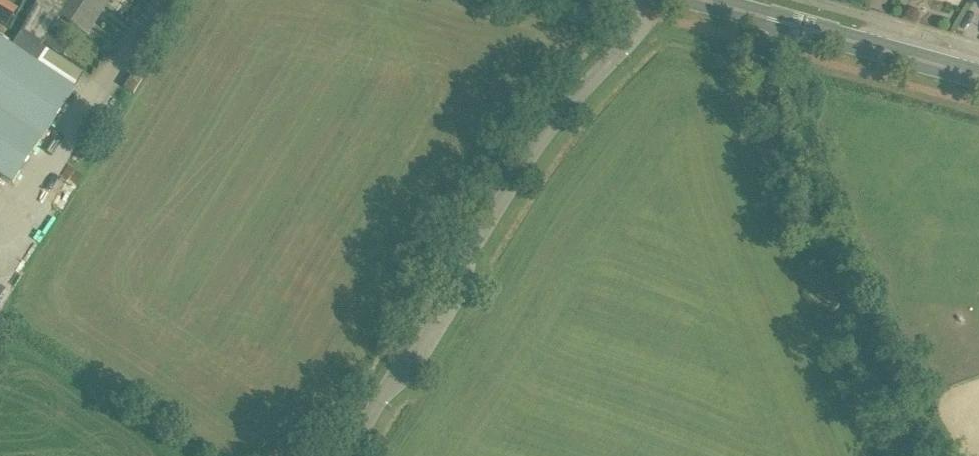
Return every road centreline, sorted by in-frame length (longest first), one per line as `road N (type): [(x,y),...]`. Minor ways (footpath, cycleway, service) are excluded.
road 1 (tertiary): [(978,79),(689,0)]

